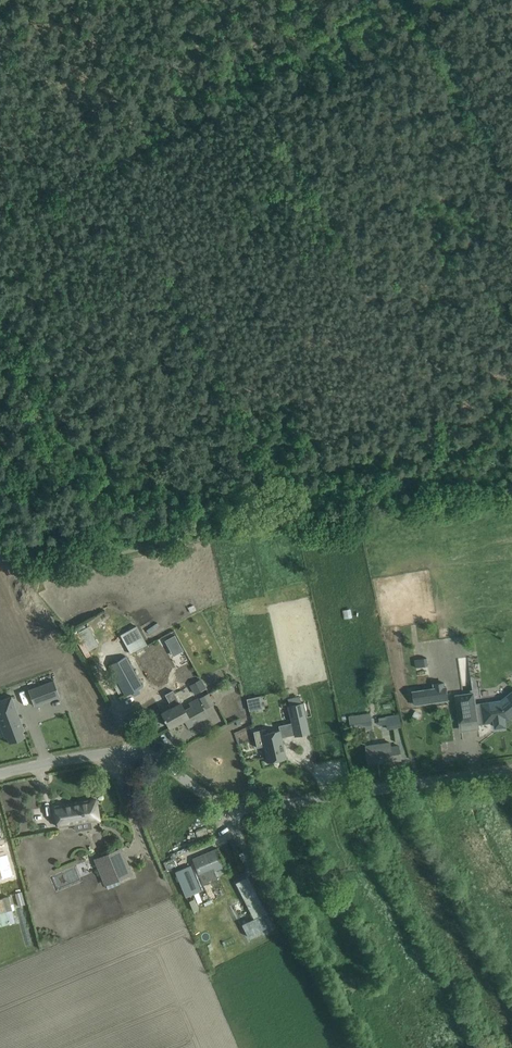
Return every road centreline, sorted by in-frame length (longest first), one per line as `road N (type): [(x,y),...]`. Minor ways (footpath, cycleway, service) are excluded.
road 1 (unclassified): [(0,774),(137,754),(240,808),(511,770)]

